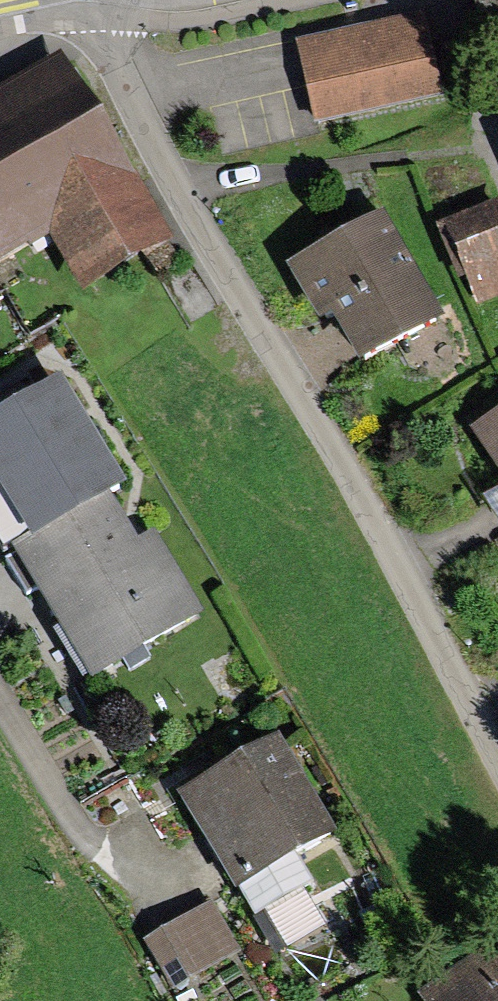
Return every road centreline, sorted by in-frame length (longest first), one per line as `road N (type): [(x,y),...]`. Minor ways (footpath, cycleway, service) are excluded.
road 1 (residential): [(100,0),(105,35),(157,149),(345,460),(497,751)]

